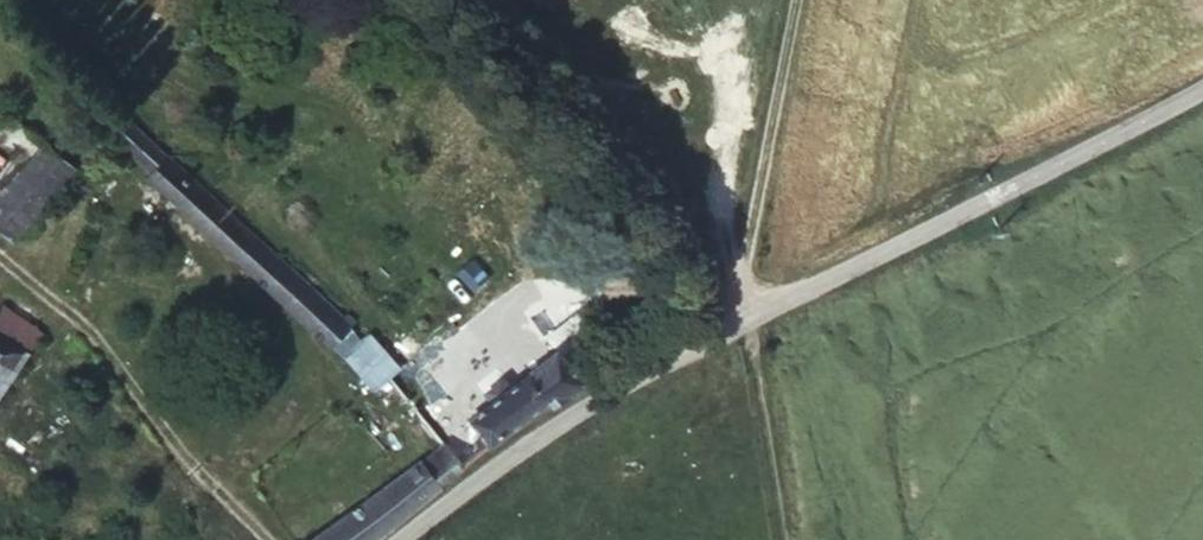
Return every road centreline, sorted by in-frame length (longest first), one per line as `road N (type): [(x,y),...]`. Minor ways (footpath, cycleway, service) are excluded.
road 1 (unclassified): [(401,539),(606,384),(1202,87)]
road 2 (track): [(733,319),(797,0)]

